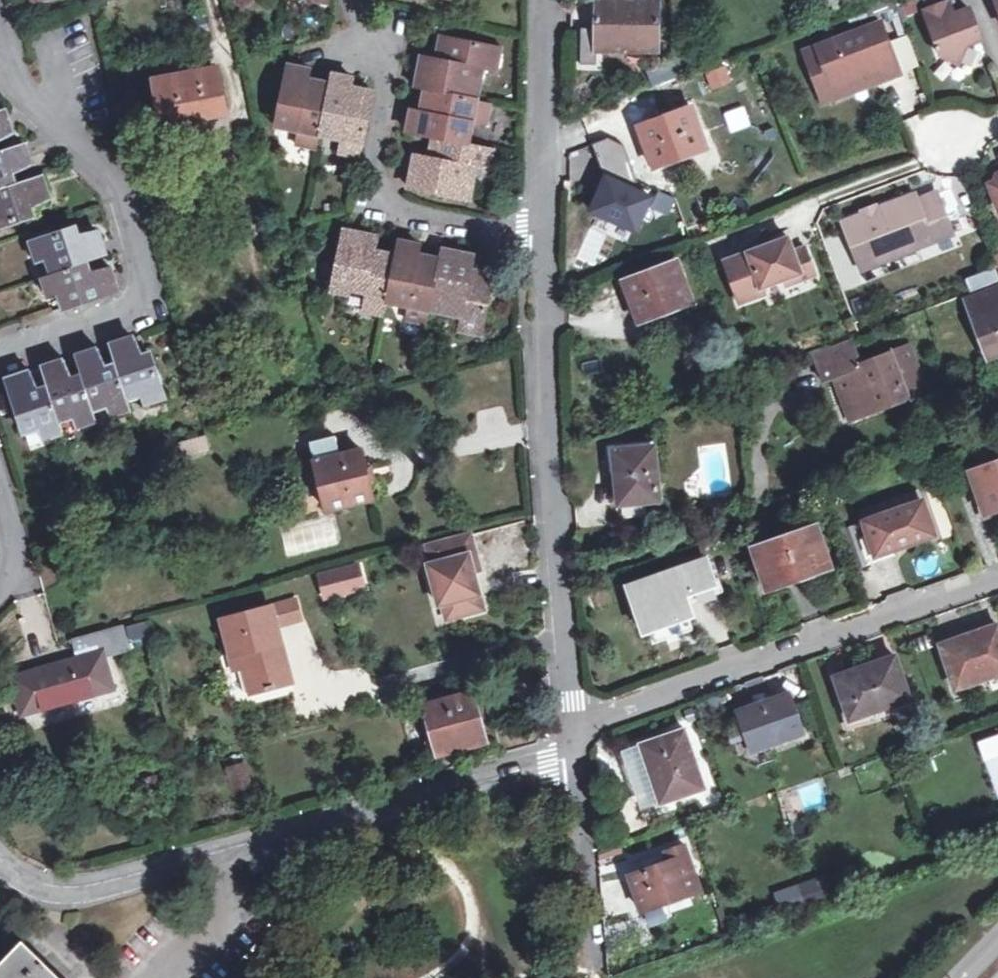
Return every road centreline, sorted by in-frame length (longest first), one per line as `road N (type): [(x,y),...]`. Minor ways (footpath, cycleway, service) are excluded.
road 1 (unclassified): [(71,886),(574,758)]
road 2 (unclassified): [(569,714),(540,225)]
road 3 (residential): [(0,355),(137,311),(145,299),(110,187),(20,100),(0,52)]
road 4 (unclassified): [(569,714),(606,714),(997,576)]
road 5 (residential): [(352,0),(382,69),(392,200),(430,215),(540,225)]
road 6 (unclassified): [(540,225),(545,0)]
road 7 (residential): [(594,959),(574,758)]

